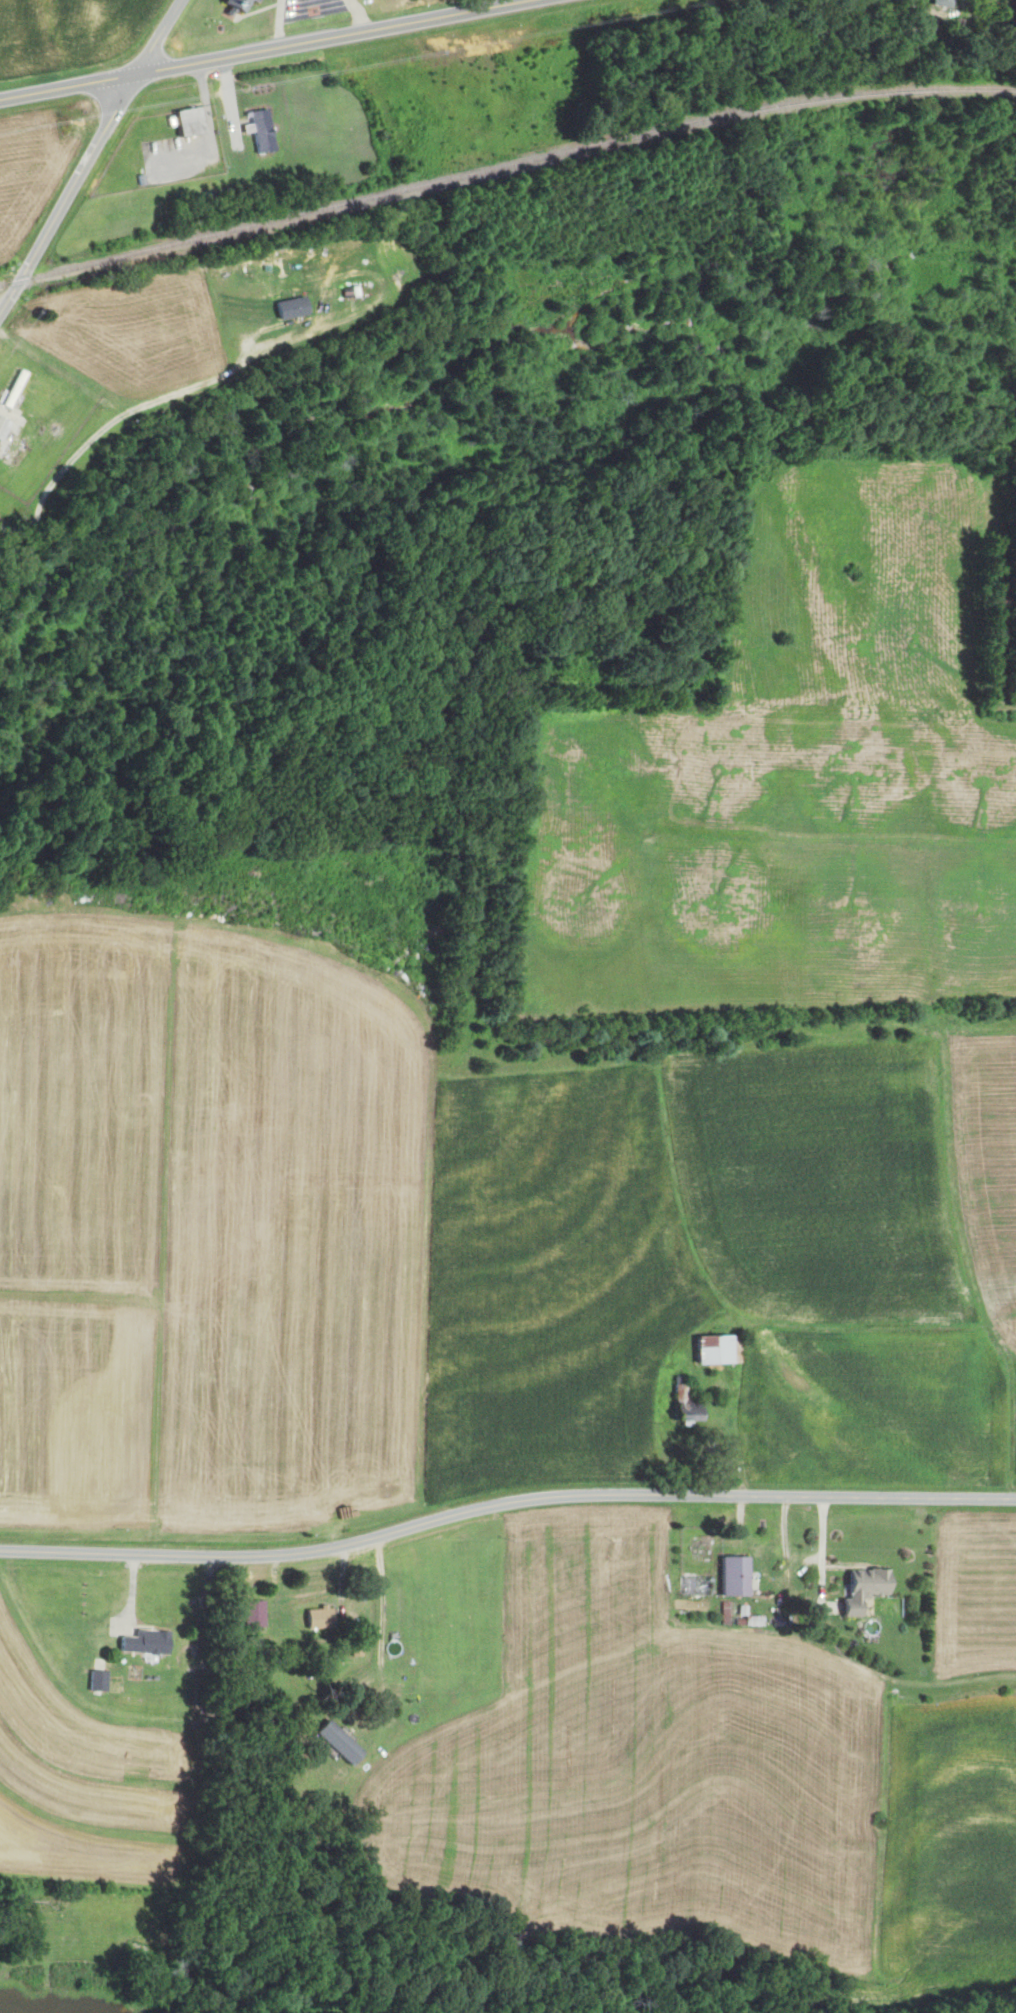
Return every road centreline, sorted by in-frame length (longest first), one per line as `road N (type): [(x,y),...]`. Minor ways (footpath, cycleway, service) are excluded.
road 1 (residential): [(1015,1498),(542,1496),(244,1567),(0,1557)]
road 2 (primary): [(0,99),(530,0)]
road 3 (residential): [(0,310),(180,0)]

